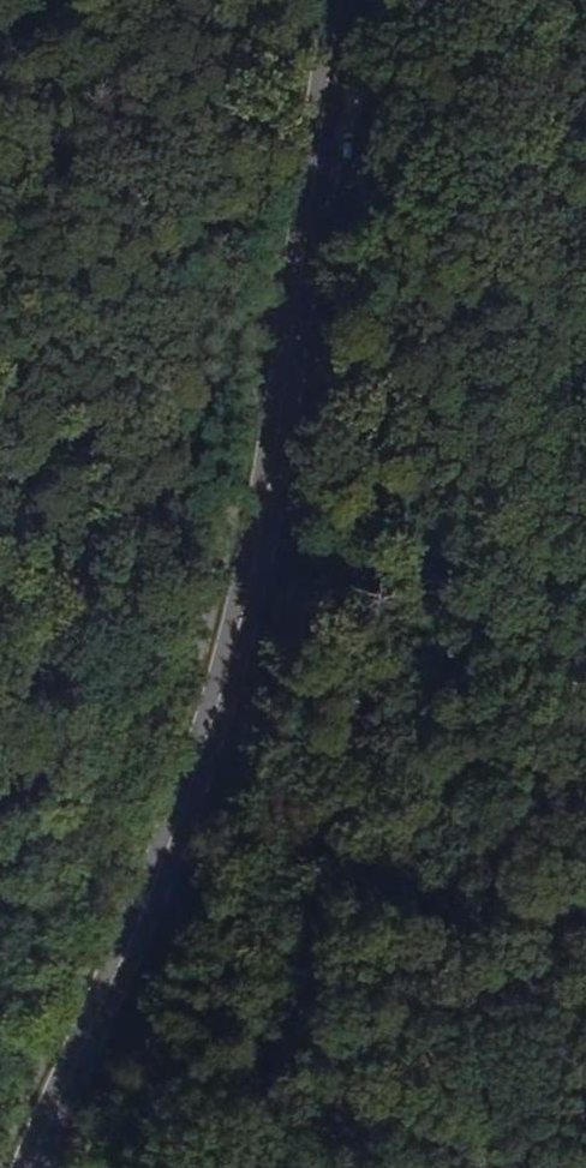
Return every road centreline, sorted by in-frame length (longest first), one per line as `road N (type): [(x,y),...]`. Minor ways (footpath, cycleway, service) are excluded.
road 1 (tertiary): [(28,1167),(221,689),(279,437),(339,0)]

